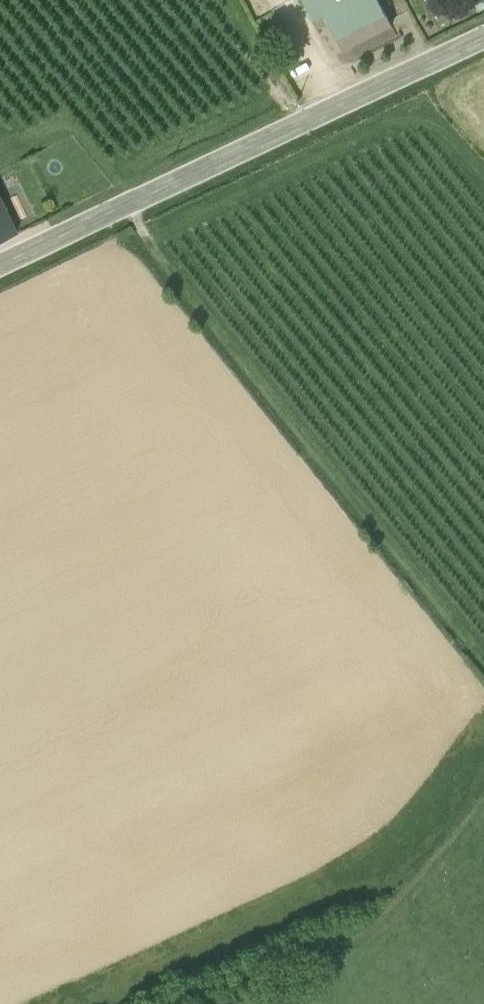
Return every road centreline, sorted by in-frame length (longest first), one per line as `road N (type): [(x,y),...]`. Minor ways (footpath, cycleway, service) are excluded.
road 1 (tertiary): [(0,264),(483,38)]

